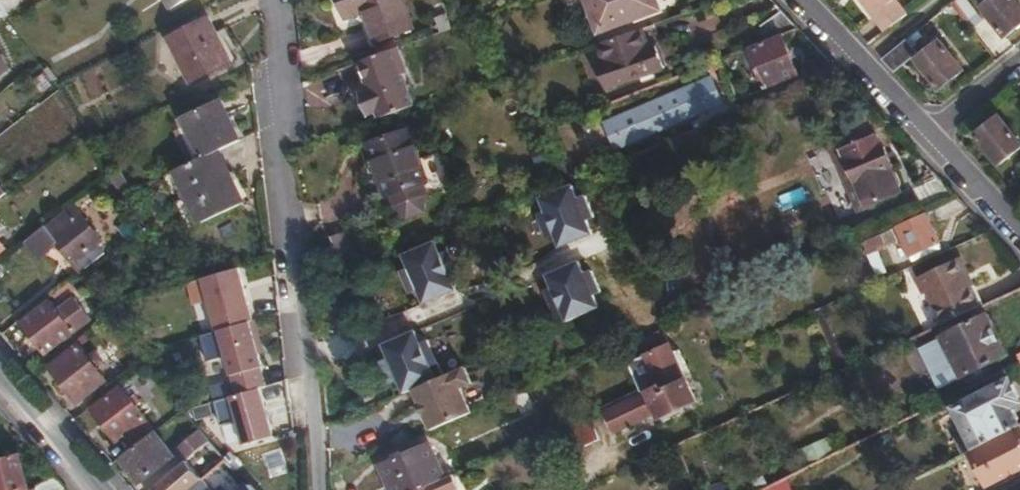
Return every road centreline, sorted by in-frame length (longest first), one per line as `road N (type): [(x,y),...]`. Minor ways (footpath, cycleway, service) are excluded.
road 1 (residential): [(276,0),(321,489)]
road 2 (residential): [(930,135),(802,0)]
road 3 (residential): [(0,373),(97,489)]
road 4 (residential): [(1019,231),(930,135)]

